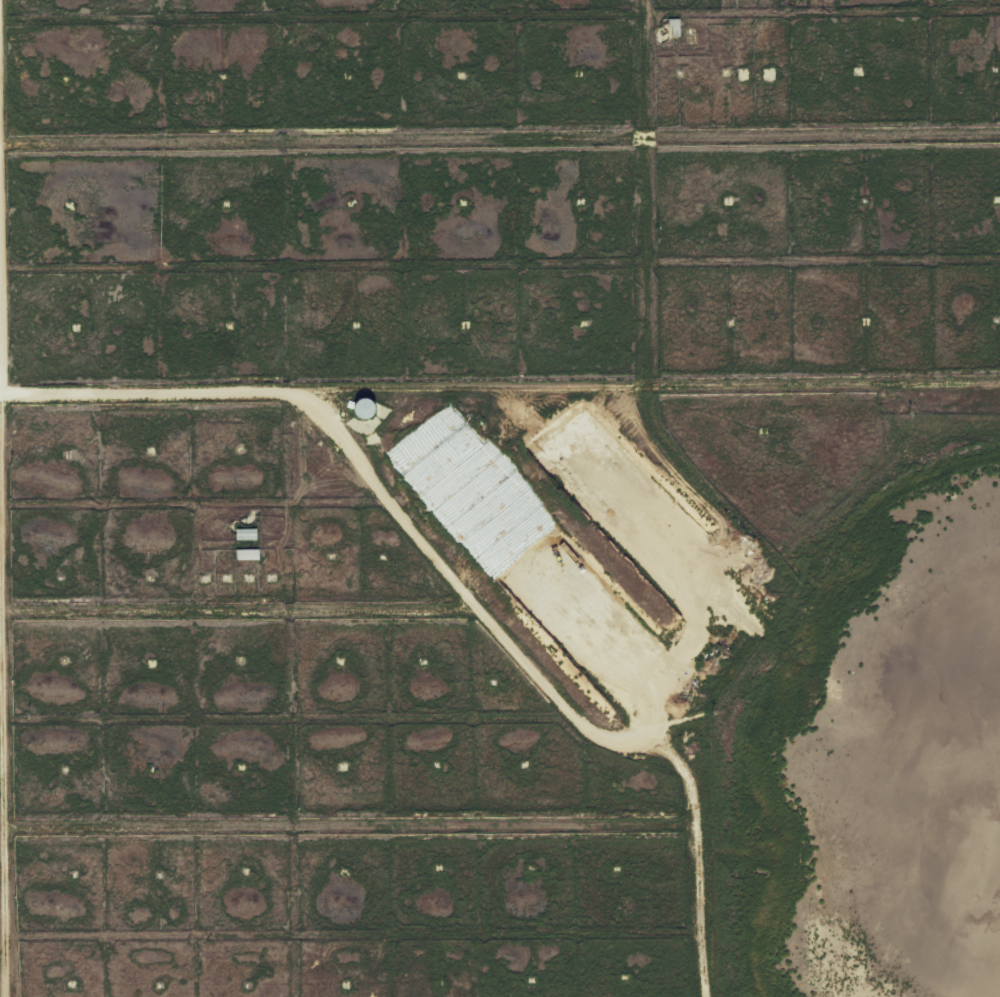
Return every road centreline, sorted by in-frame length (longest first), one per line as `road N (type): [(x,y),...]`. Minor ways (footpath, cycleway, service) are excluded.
road 1 (residential): [(643,0),(649,414),(797,579),(736,684),(719,730),(711,996)]
road 2 (residential): [(0,402),(297,392),(553,703),(654,758),(716,778)]
road 3 (residential): [(716,778),(0,837)]
road 4 (residential): [(297,392),(999,385)]
road 5 (residential): [(6,996),(0,402)]

